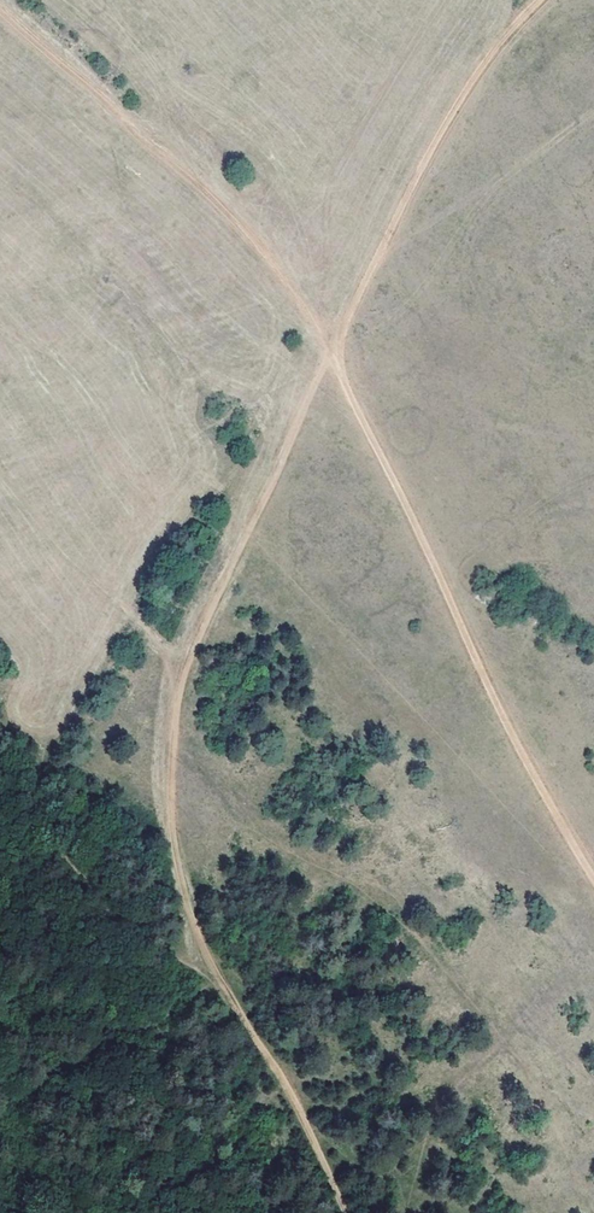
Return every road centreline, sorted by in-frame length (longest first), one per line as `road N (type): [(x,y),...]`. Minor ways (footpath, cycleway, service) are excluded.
road 1 (track): [(345,1212),(299,1112),(220,990),(194,924),(171,813),(176,713),(229,571),(432,147),(493,49),(540,0)]
road 2 (track): [(0,4),(201,176),(288,279),(391,471),(511,726),(593,874)]
road 3 (track): [(220,990),(175,958),(0,782)]

